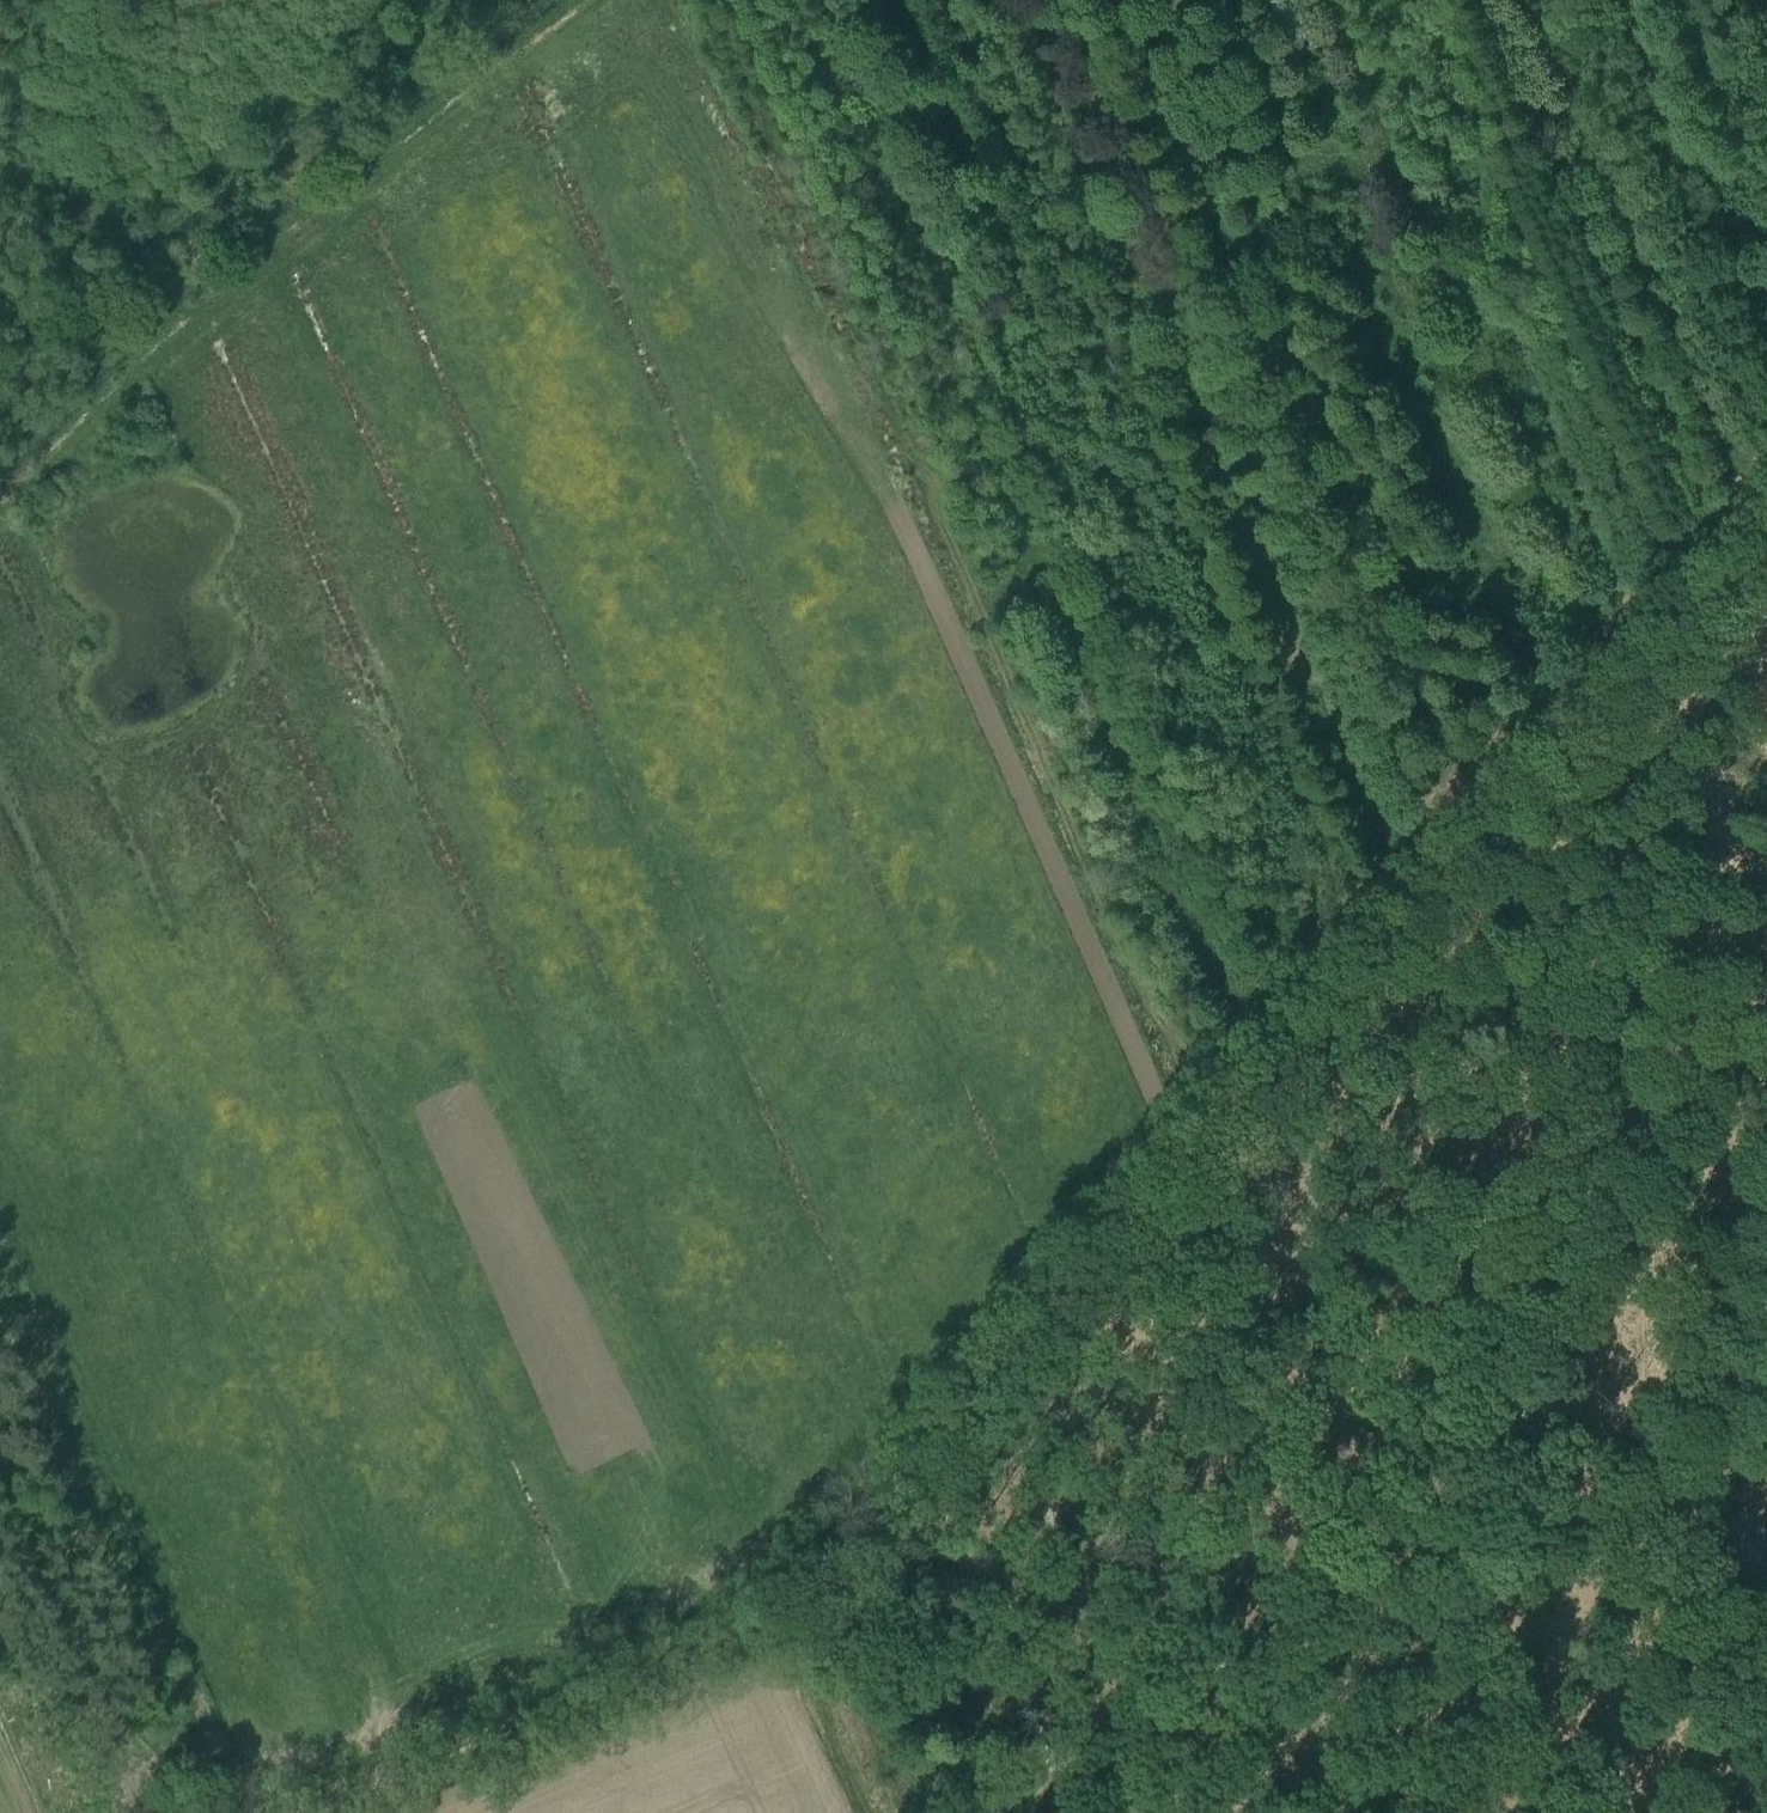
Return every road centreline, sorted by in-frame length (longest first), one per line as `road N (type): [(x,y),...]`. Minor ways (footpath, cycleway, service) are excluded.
road 1 (track): [(302,1812),(790,1601),(1766,543)]

